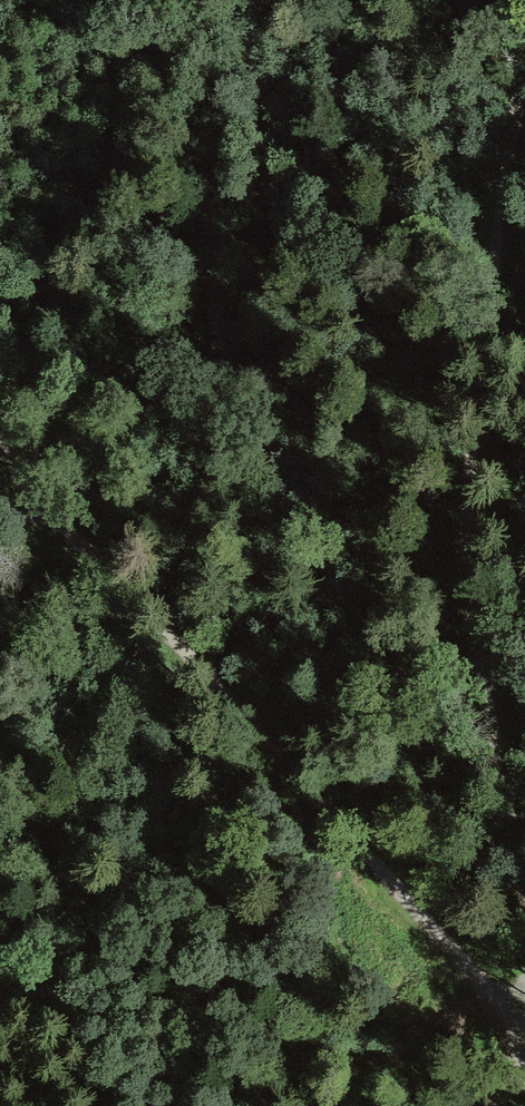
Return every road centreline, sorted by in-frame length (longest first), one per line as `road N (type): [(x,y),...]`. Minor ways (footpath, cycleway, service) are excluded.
road 1 (track): [(524,916),(463,543),(524,36)]
road 2 (track): [(524,1058),(421,913),(335,813),(40,510)]

